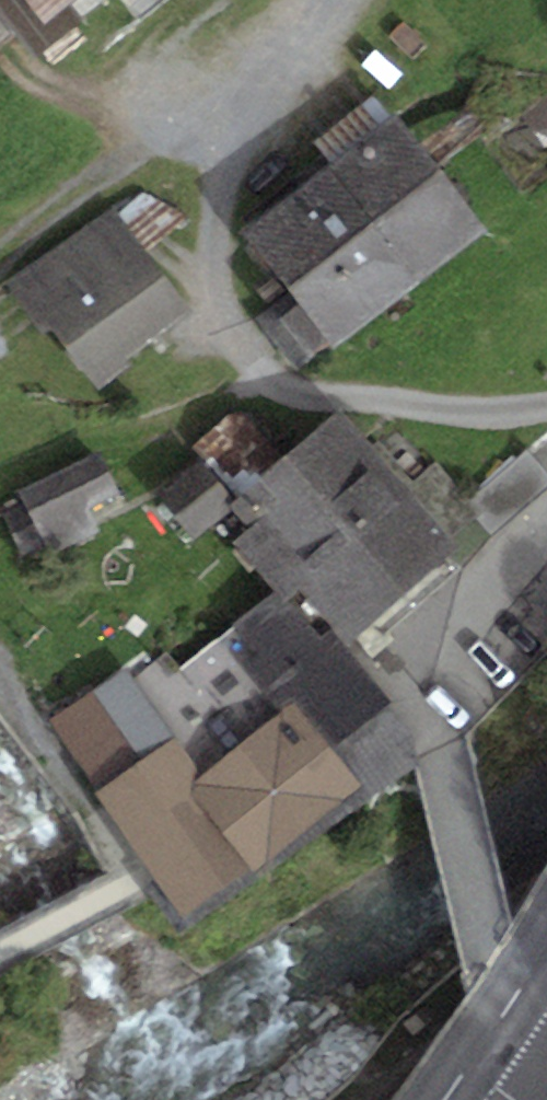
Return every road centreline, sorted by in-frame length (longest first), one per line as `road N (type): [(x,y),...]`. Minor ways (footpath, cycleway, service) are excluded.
road 1 (track): [(128,893),(0,976)]
road 2 (secondary): [(546,966),(485,1075)]

